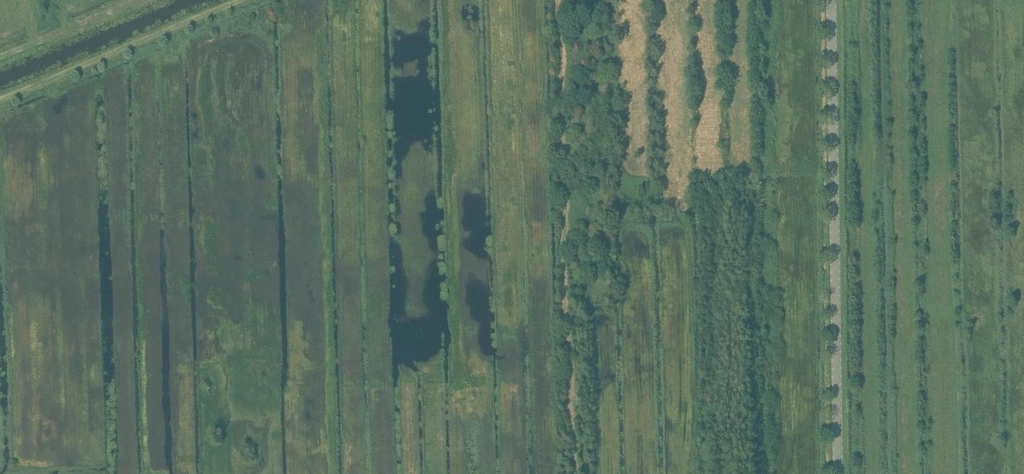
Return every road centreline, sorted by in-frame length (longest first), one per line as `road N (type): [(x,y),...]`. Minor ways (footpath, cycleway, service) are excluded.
road 1 (unclassified): [(838,473),(831,0)]

